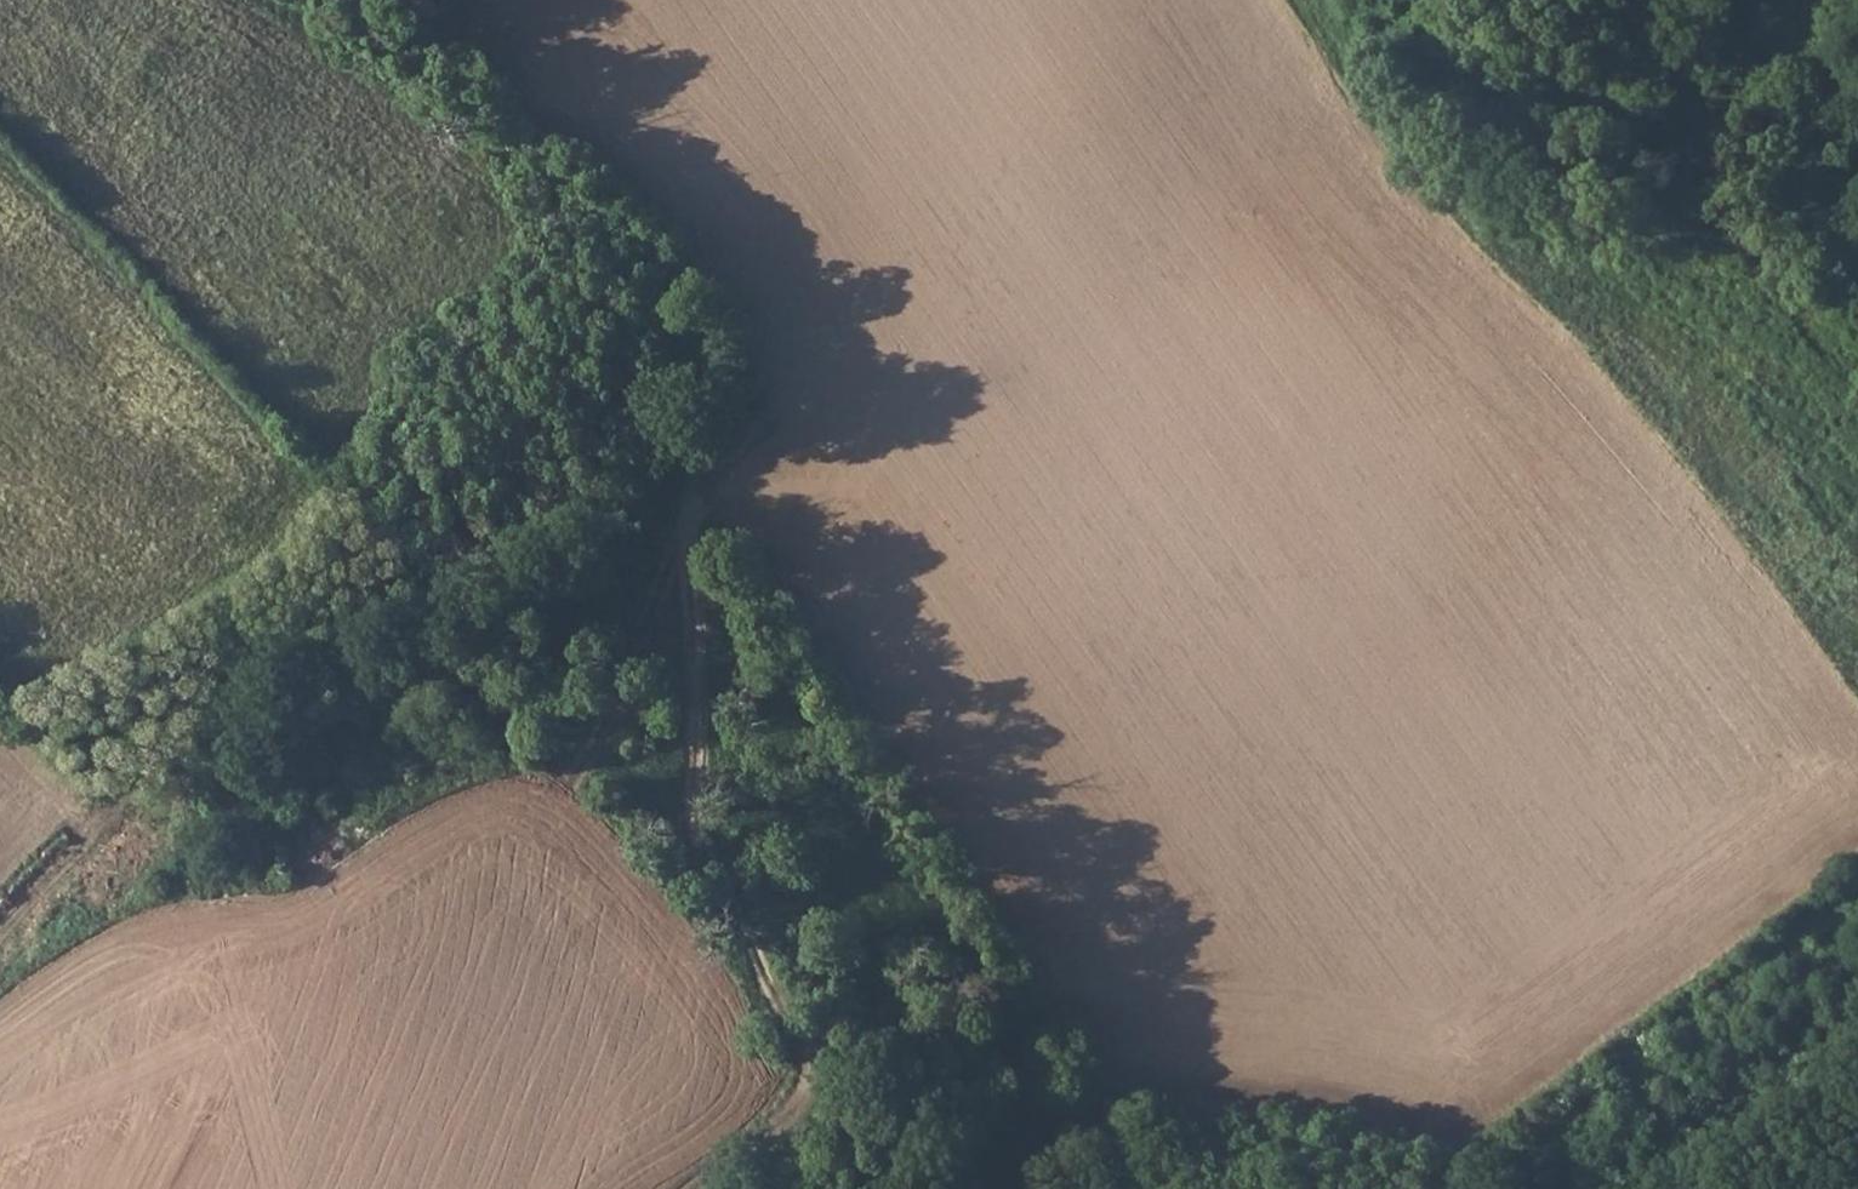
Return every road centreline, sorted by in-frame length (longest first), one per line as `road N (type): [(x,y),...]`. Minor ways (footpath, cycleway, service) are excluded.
road 1 (track): [(860,1066),(798,1104),(691,1188)]

